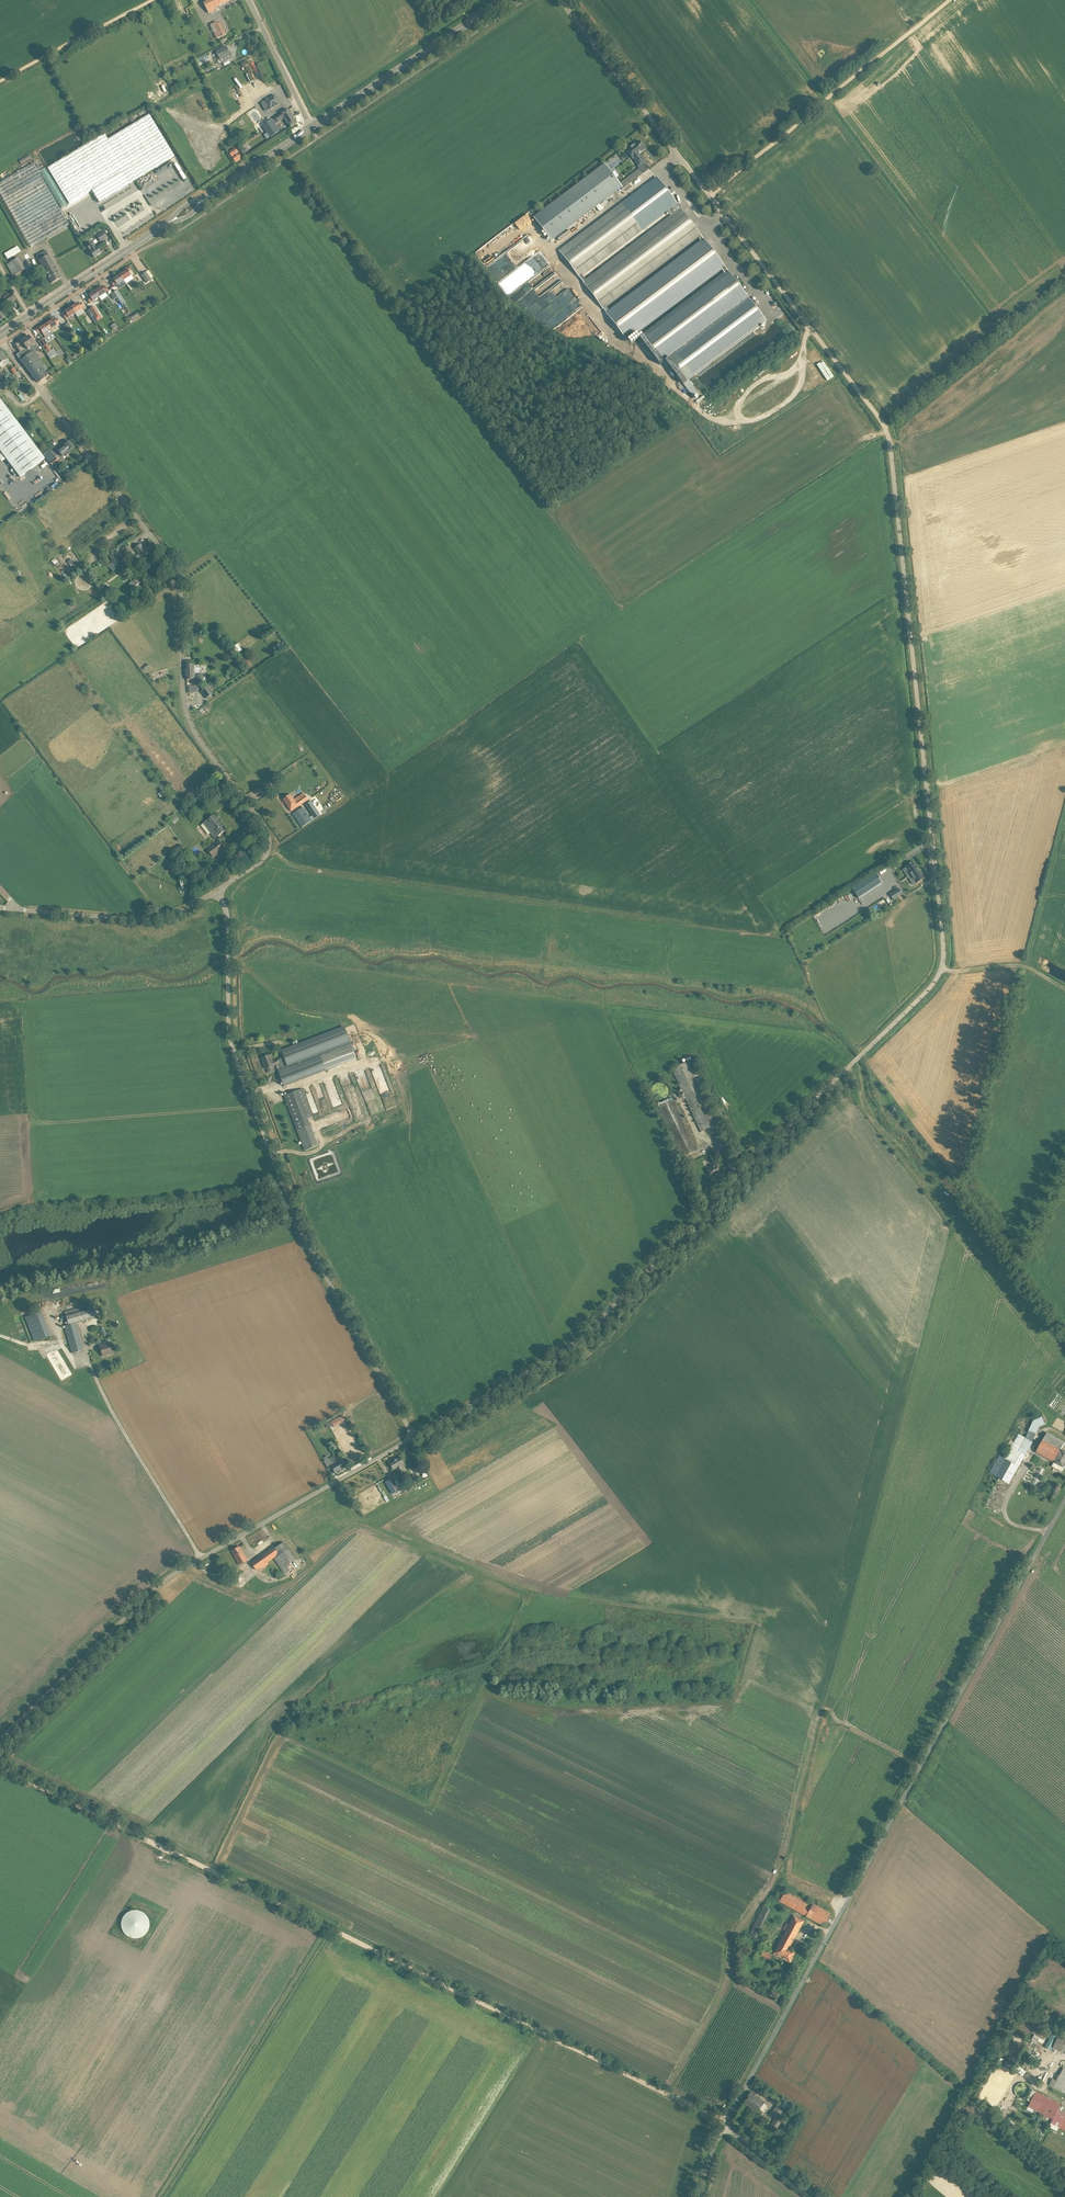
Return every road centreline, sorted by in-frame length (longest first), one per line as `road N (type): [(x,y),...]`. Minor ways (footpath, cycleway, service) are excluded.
road 1 (unclassified): [(416,1435),(580,1335),(944,970),(887,429),(560,0)]
road 2 (track): [(724,2125),(0,1766)]
road 3 (unclassified): [(1064,1499),(724,2125)]
road 4 (unclassified): [(218,890),(265,856),(269,837),(192,723),(179,571),(0,340)]
road 5 (unclassified): [(416,1435),(307,1234),(237,1061),(228,916),(218,890)]
road 6 (track): [(283,163),(621,604)]
road 7 (track): [(477,1695),(520,1591),(361,1518),(334,1484)]
road 8 (track): [(950,0),(711,194)]
road 9 (unclassified): [(0,1739),(149,1594),(200,1558)]
road 10 (unclassified): [(200,1558),(416,1435)]
road 11 (secondary): [(312,126),(505,0)]
road 12 (unclassified): [(200,1558),(93,1372)]
road 13 (unclassified): [(218,890),(156,918),(18,909)]
road 14 (track): [(852,1065),(865,1107),(947,1206),(952,1200),(940,1189)]
road 15 (secondary): [(29,315),(161,227)]
road 16 (unclassified): [(312,126),(251,0)]
road 17 (track): [(944,970),(1022,966),(1064,989)]

